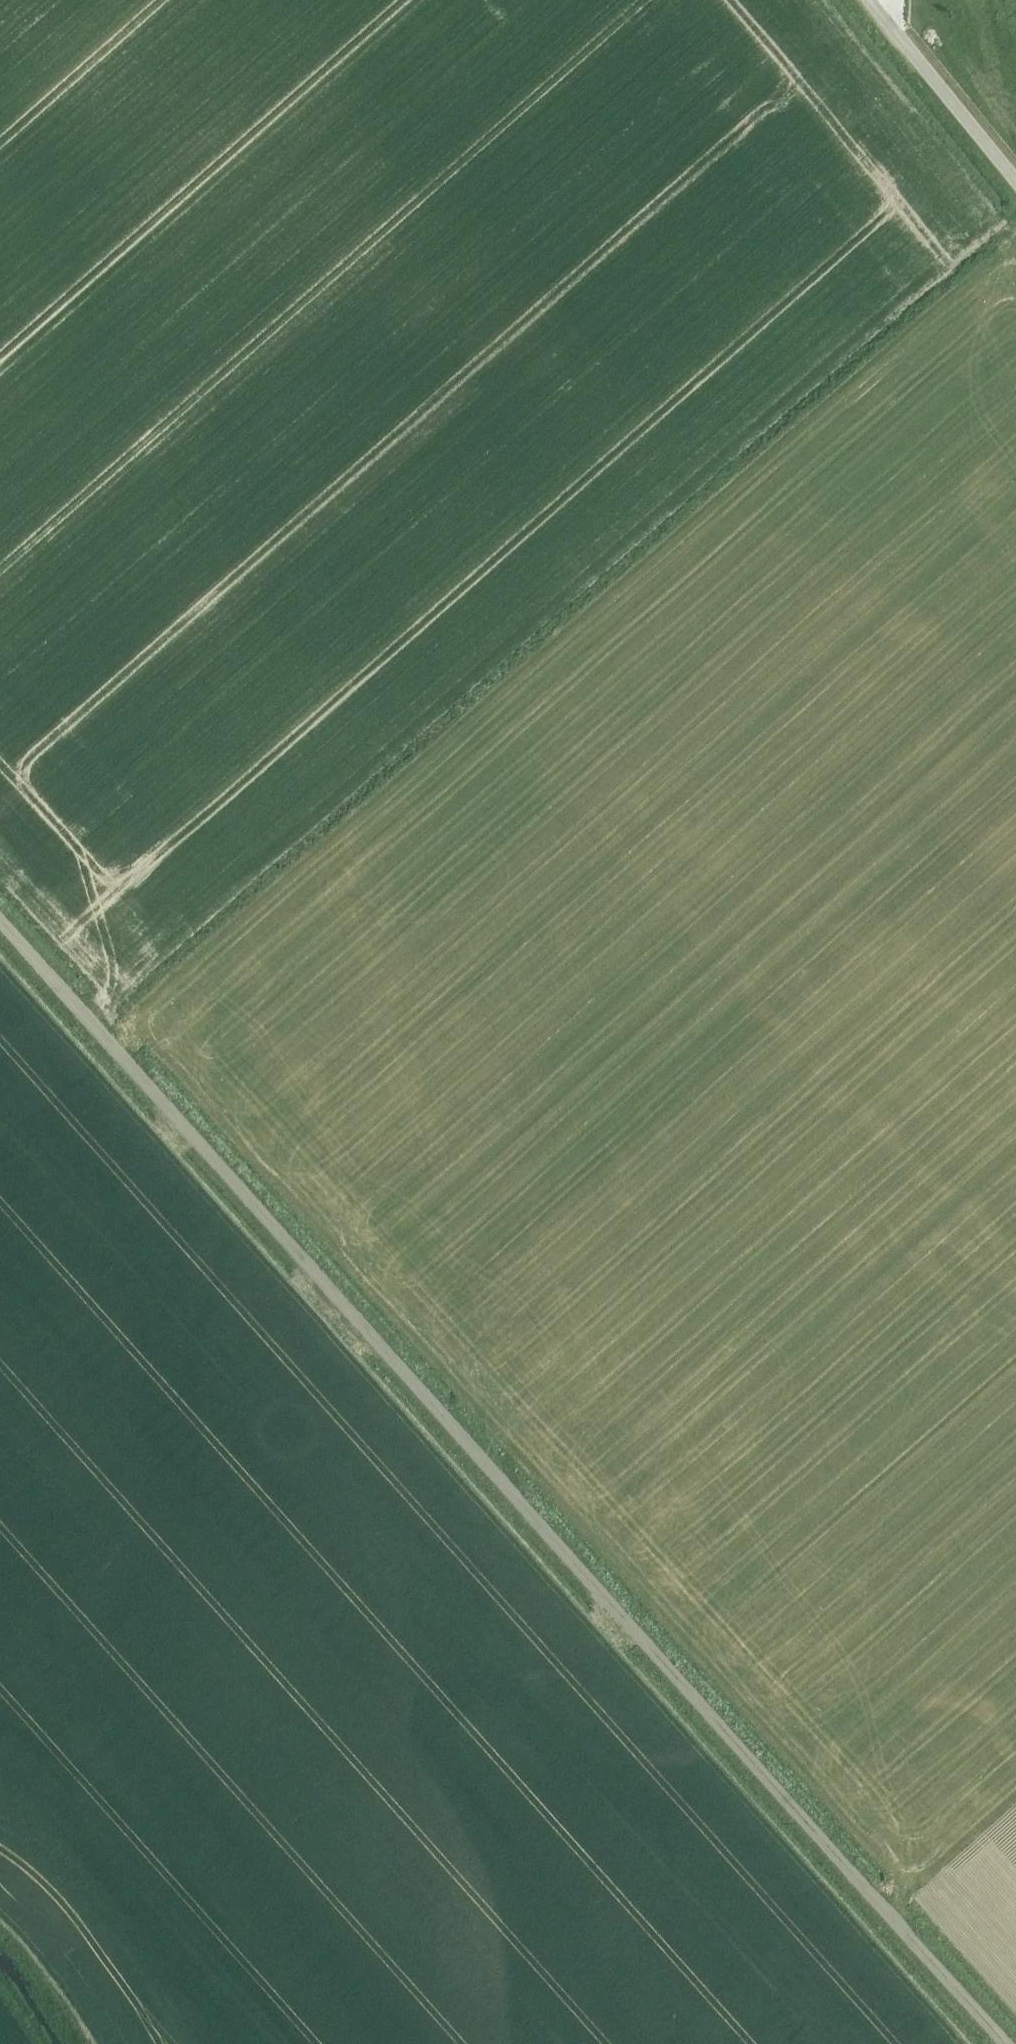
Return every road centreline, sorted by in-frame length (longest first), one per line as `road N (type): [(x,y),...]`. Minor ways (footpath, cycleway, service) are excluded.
road 1 (track): [(1006,2043),(0,921)]
road 2 (unclassified): [(1015,183),(867,0)]

